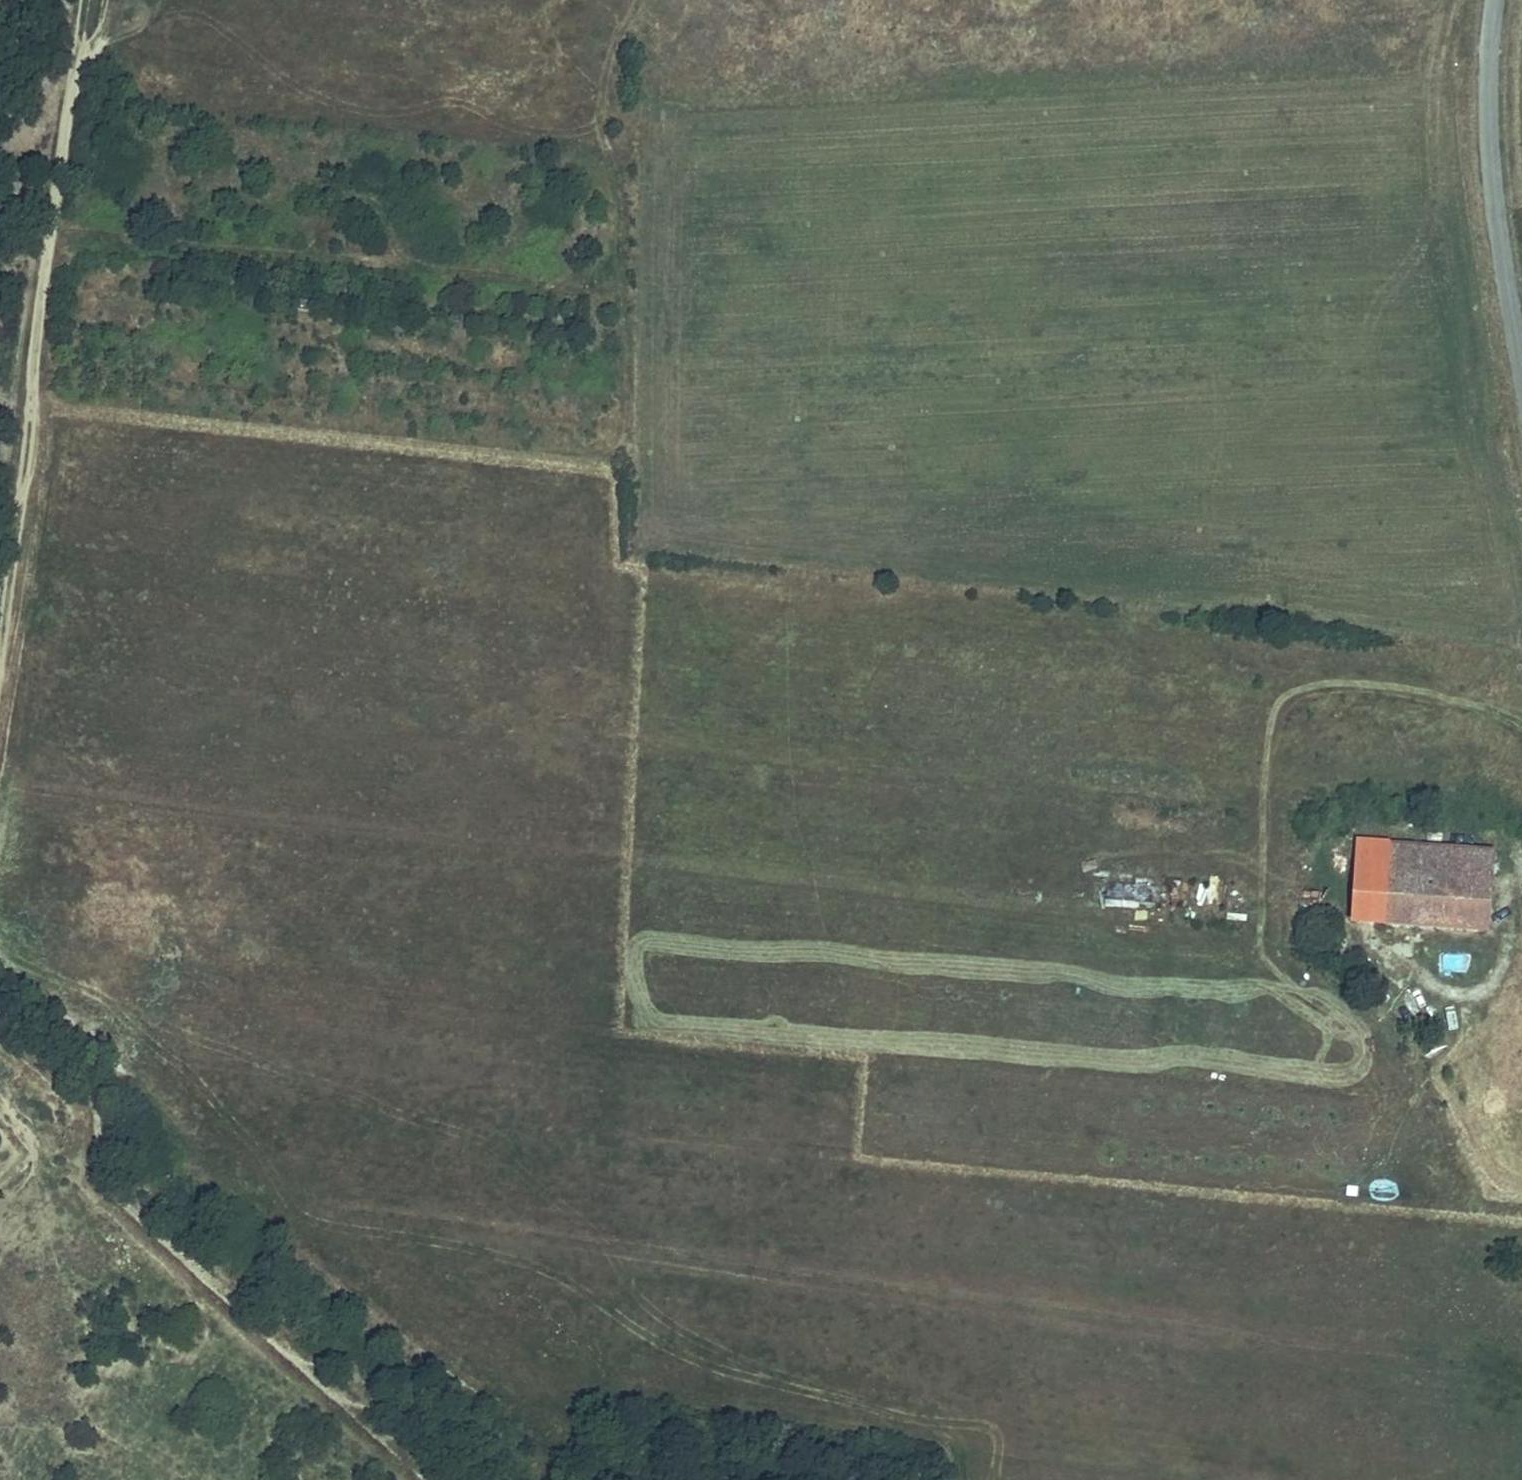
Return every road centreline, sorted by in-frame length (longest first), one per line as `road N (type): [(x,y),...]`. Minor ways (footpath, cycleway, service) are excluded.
road 1 (track): [(81,0),(0,582)]
road 2 (unclassified): [(1490,0),(1482,117),(1521,366)]

